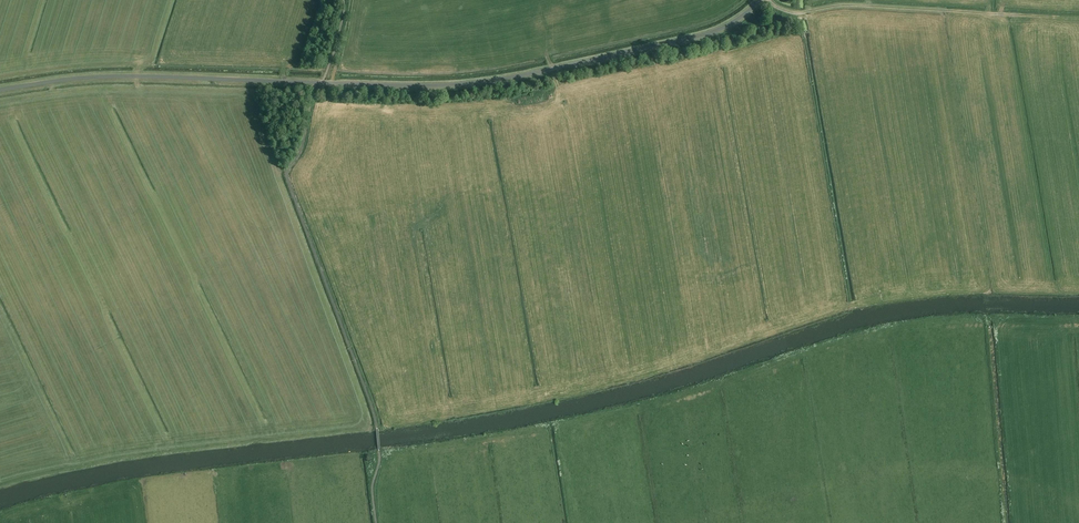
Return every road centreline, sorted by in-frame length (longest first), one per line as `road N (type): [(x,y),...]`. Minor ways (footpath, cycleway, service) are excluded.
road 1 (unclassified): [(0,89),(126,76),(474,82),(697,37),(760,0)]

